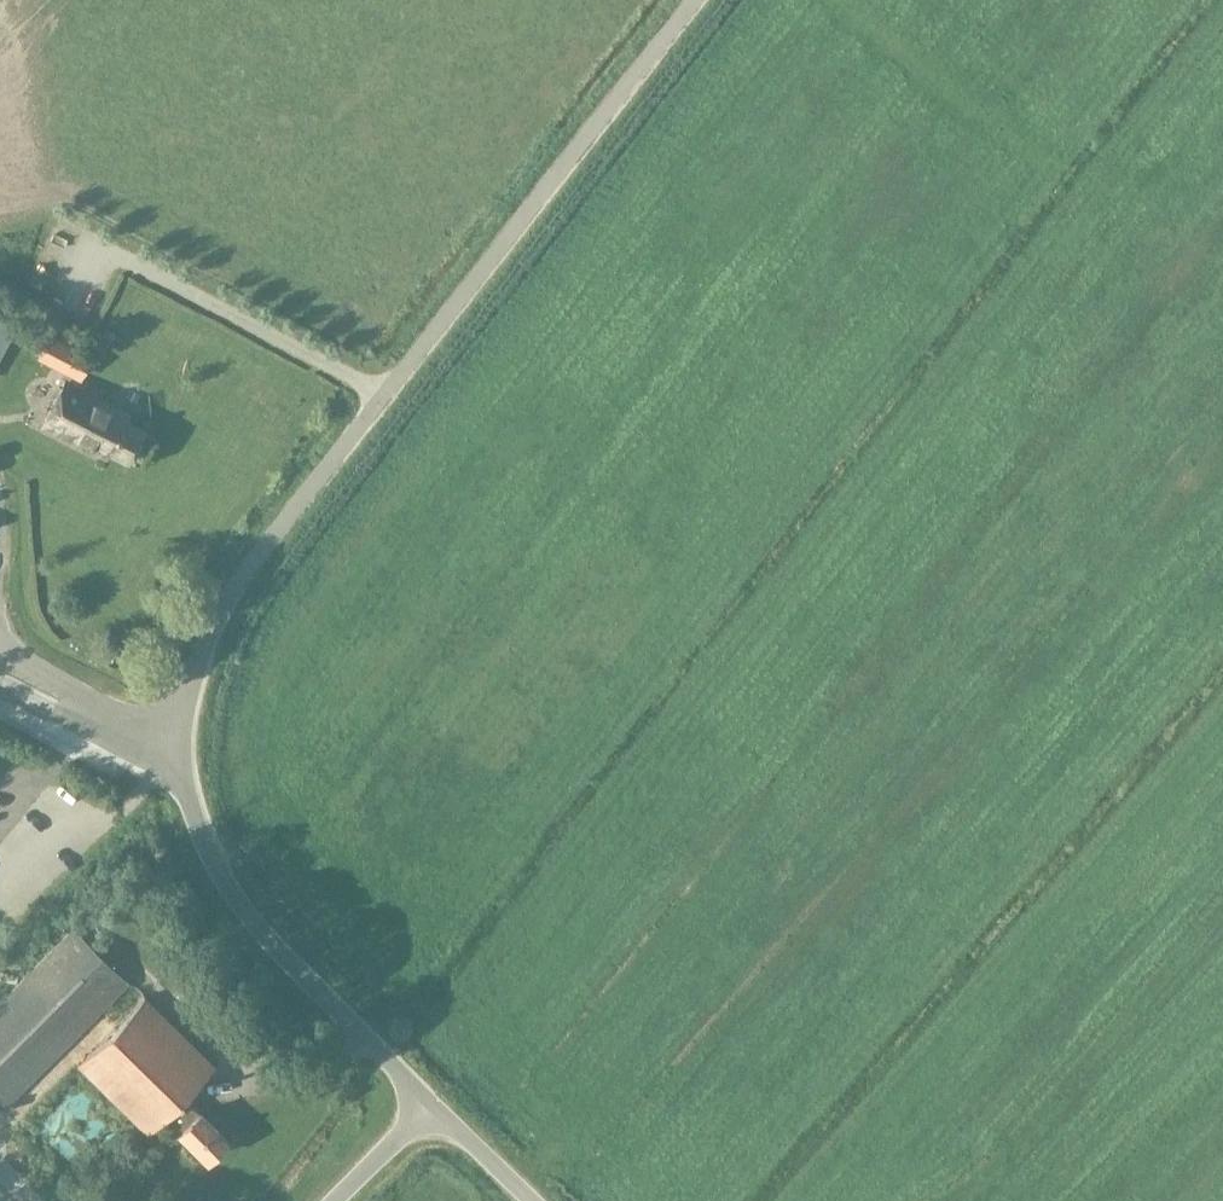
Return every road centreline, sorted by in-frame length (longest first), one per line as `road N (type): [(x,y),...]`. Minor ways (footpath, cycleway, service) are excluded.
road 1 (tertiary): [(430,1103),(231,892),(184,776),(190,689),(216,620),(259,554),(695,0)]
road 2 (unclassified): [(531,1200),(430,1103)]
road 3 (tertiary): [(332,1200),(430,1103)]

